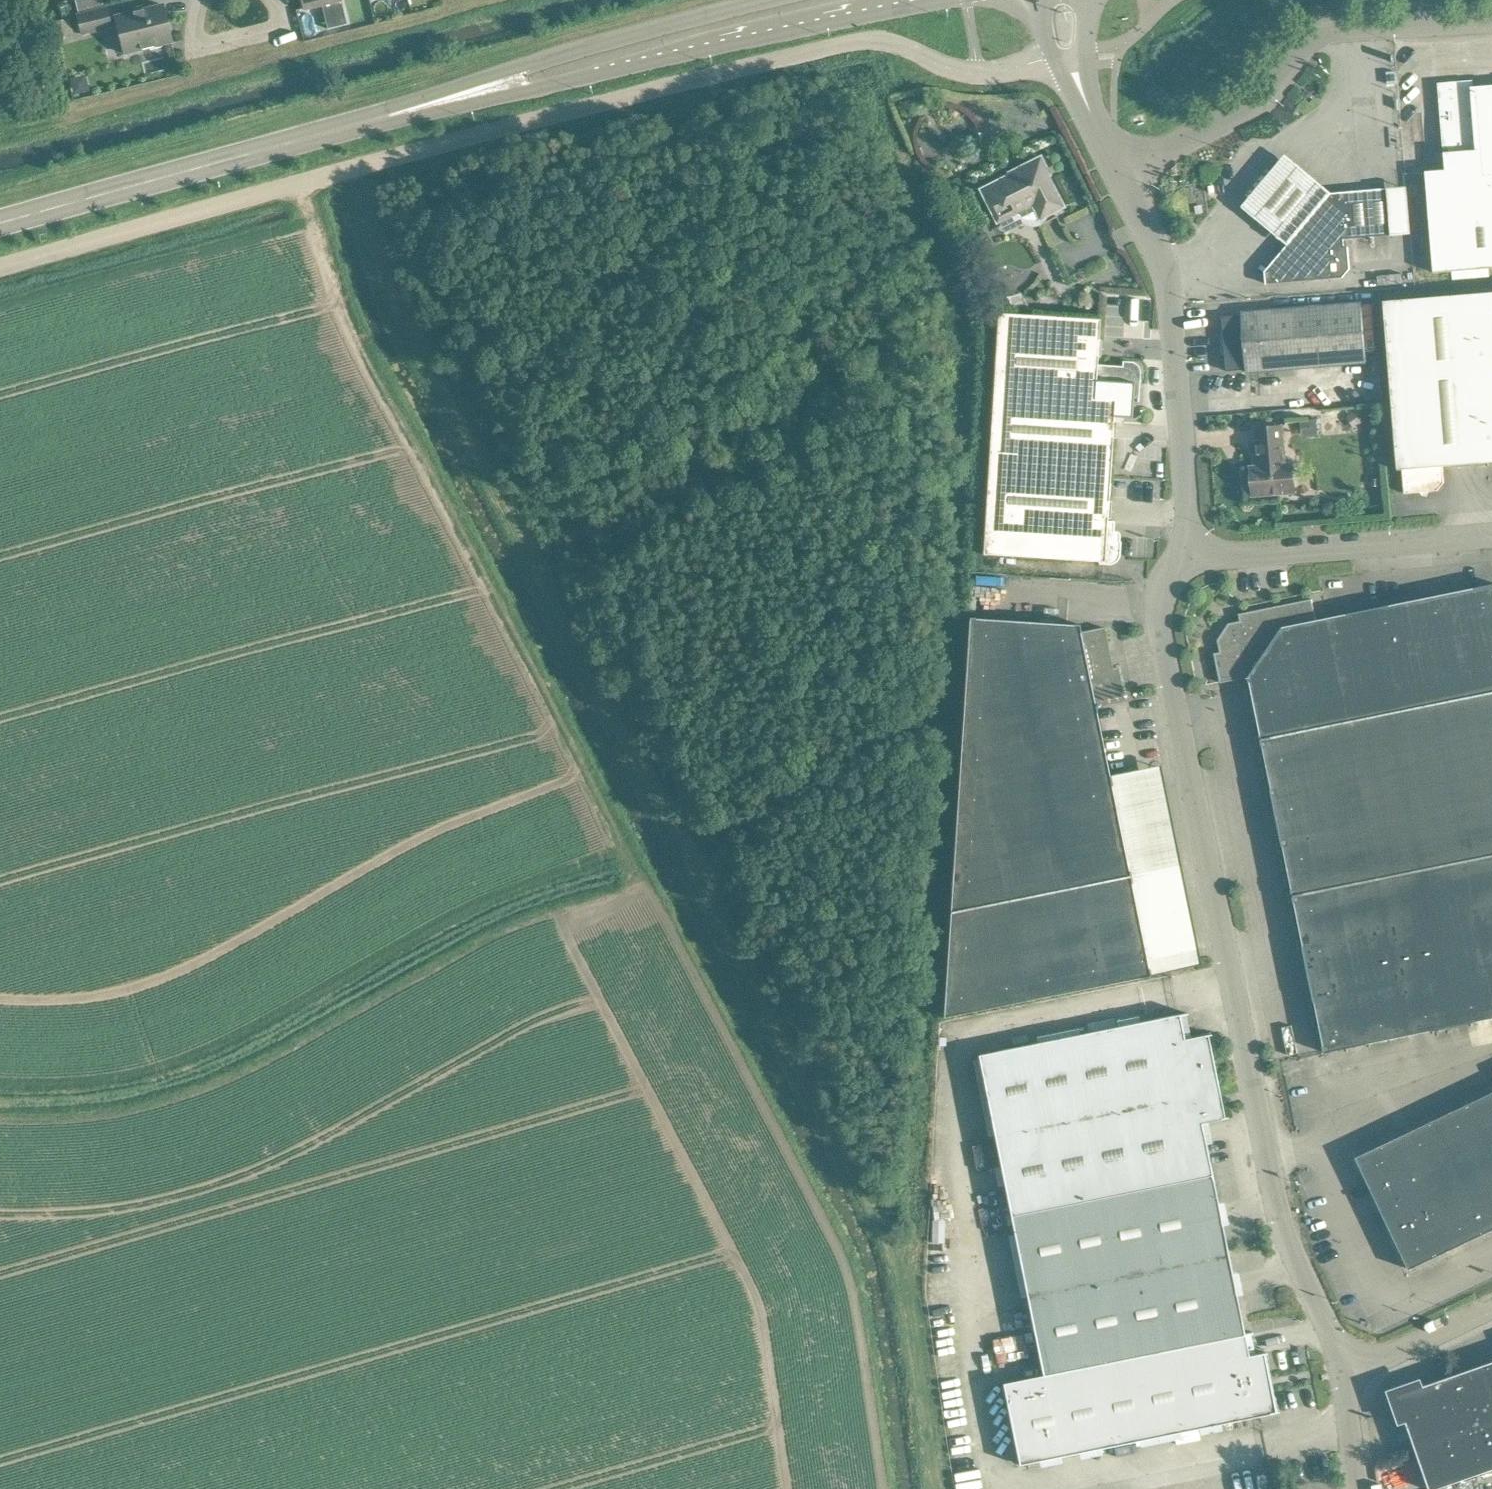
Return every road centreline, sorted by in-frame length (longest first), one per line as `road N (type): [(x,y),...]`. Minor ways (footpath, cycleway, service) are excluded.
road 1 (track): [(934,1488),(898,1270),(408,343),(357,168)]
road 2 (unclassified): [(0,267),(833,45),(886,41),(960,72),(1005,73),(1071,58)]
road 3 (unclassified): [(1345,1376),(1270,1187),(1160,614),(1163,587),(1184,550)]
road 4 (secondary): [(397,116),(937,0)]
road 5 (unclassified): [(1119,168),(1250,114),(1315,40),(1344,22),(1491,21)]
road 6 (secondary): [(785,0),(594,46),(397,116)]
road 7 (secondary): [(12,221),(397,116)]
road 8 (unclassified): [(1184,550),(1170,280),(1119,168)]
road 9 (unclassified): [(1184,550),(1255,557),(1491,537)]
road 10 (unclassified): [(1345,1376),(1491,1306)]
road 11 (residential): [(273,0),(283,24),(204,44),(203,0)]

